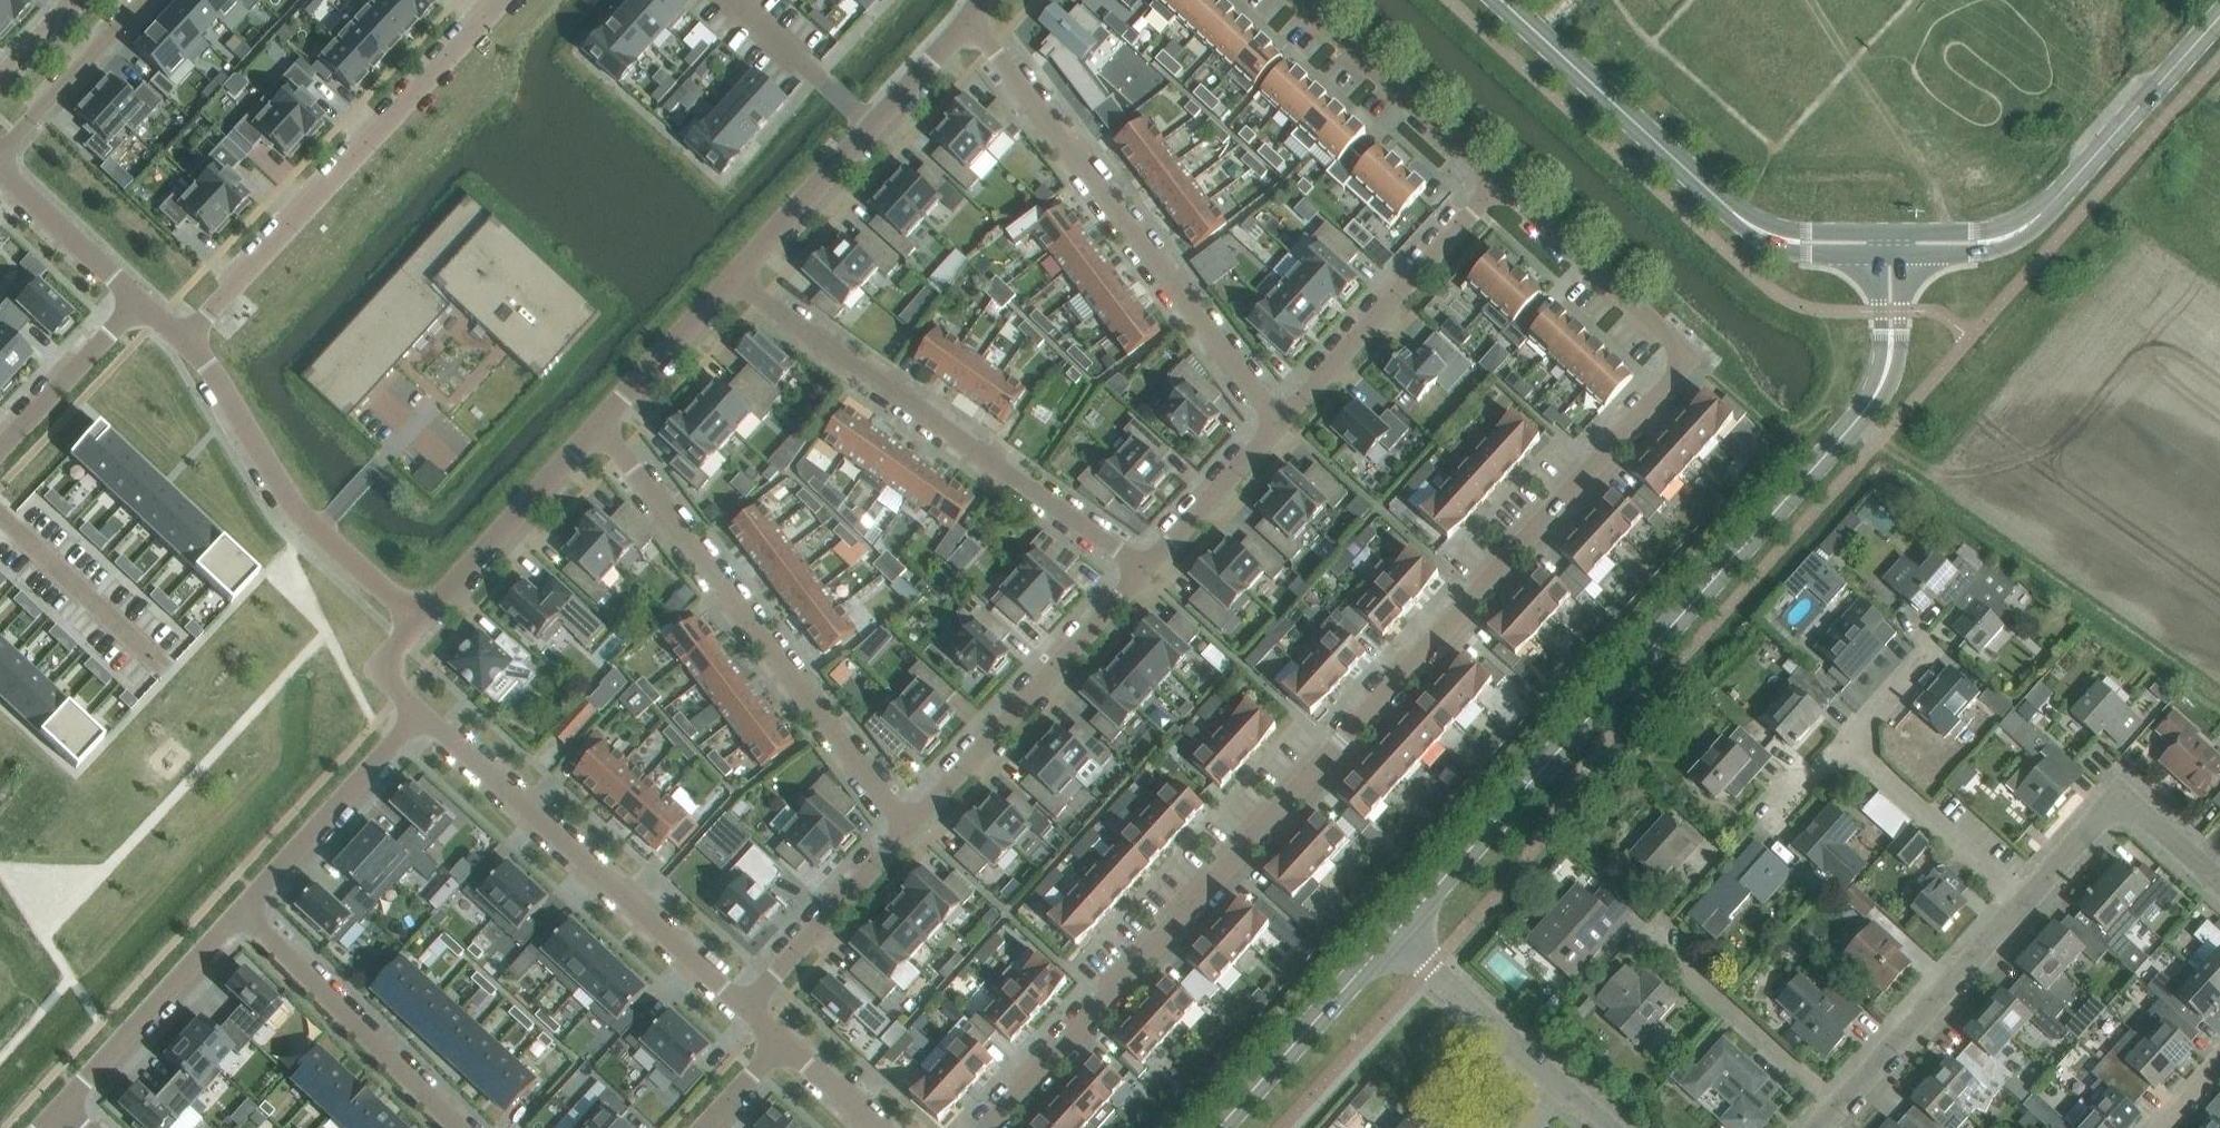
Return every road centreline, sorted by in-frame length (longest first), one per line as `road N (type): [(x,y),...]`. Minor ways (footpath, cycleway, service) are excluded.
road 1 (residential): [(1676,376),(988,1127)]
road 2 (tertiary): [(1397,932),(1876,396),(1892,340),(1890,242)]
road 3 (residential): [(600,425),(908,829)]
road 4 (residential): [(970,23),(1282,421)]
road 5 (residential): [(1144,569),(733,279)]
road 6 (tertiary): [(1890,242),(1801,242),(1749,225),(1499,0)]
road 7 (residential): [(183,341),(502,0)]
road 8 (residential): [(745,1007),(423,713)]
road 9 (tertiary): [(1890,242),(2016,235),(2219,16)]
road 10 (residential): [(1144,569),(908,829)]
road 11 (residential): [(1499,182),(1282,421)]
road 12 (residential): [(458,1127),(240,912)]
road 13 (residential): [(1838,1107),(2026,899)]
road 14 (residential): [(1676,376),(1683,360),(1676,344),(1499,182)]
road 15 (residential): [(1499,182),(1295,0)]
road 16 (residential): [(240,912),(423,713)]
road 17 (residential): [(61,1107),(240,912)]
road 18 (residential): [(600,425),(422,620)]
road 19 (tertiary): [(1219,1127),(1397,932)]
road 20 (residential): [(2026,899),(2114,810),(2152,820),(2219,881)]
road 21 (residential): [(1838,1107),(1655,938)]
road 22 (residential): [(908,829),(745,1007)]
road 23 (residential): [(2026,899),(1847,740)]
road 24 (residential): [(183,341),(209,366),(288,501),(318,532)]
road 25 (residential): [(172,675),(0,514)]
road 26 (residential): [(1566,1089),(1397,932)]
road 27 (residential): [(0,153),(143,0)]
road 28 (residential): [(872,127),(733,279)]
road 29 (residential): [(140,301),(0,449)]
road 30 (residential): [(1282,421),(1144,569)]
road 31 (residential): [(733,279),(600,425)]
road 32 (residential): [(0,169),(140,301)]
road 33 (residential): [(872,127),(732,0)]
road 34 (residential): [(318,532),(436,401)]
road 35 (residential): [(970,23),(872,127)]
road 36 (residential): [(318,532),(422,620)]
road 37 (residential): [(876,1127),(783,1043)]

